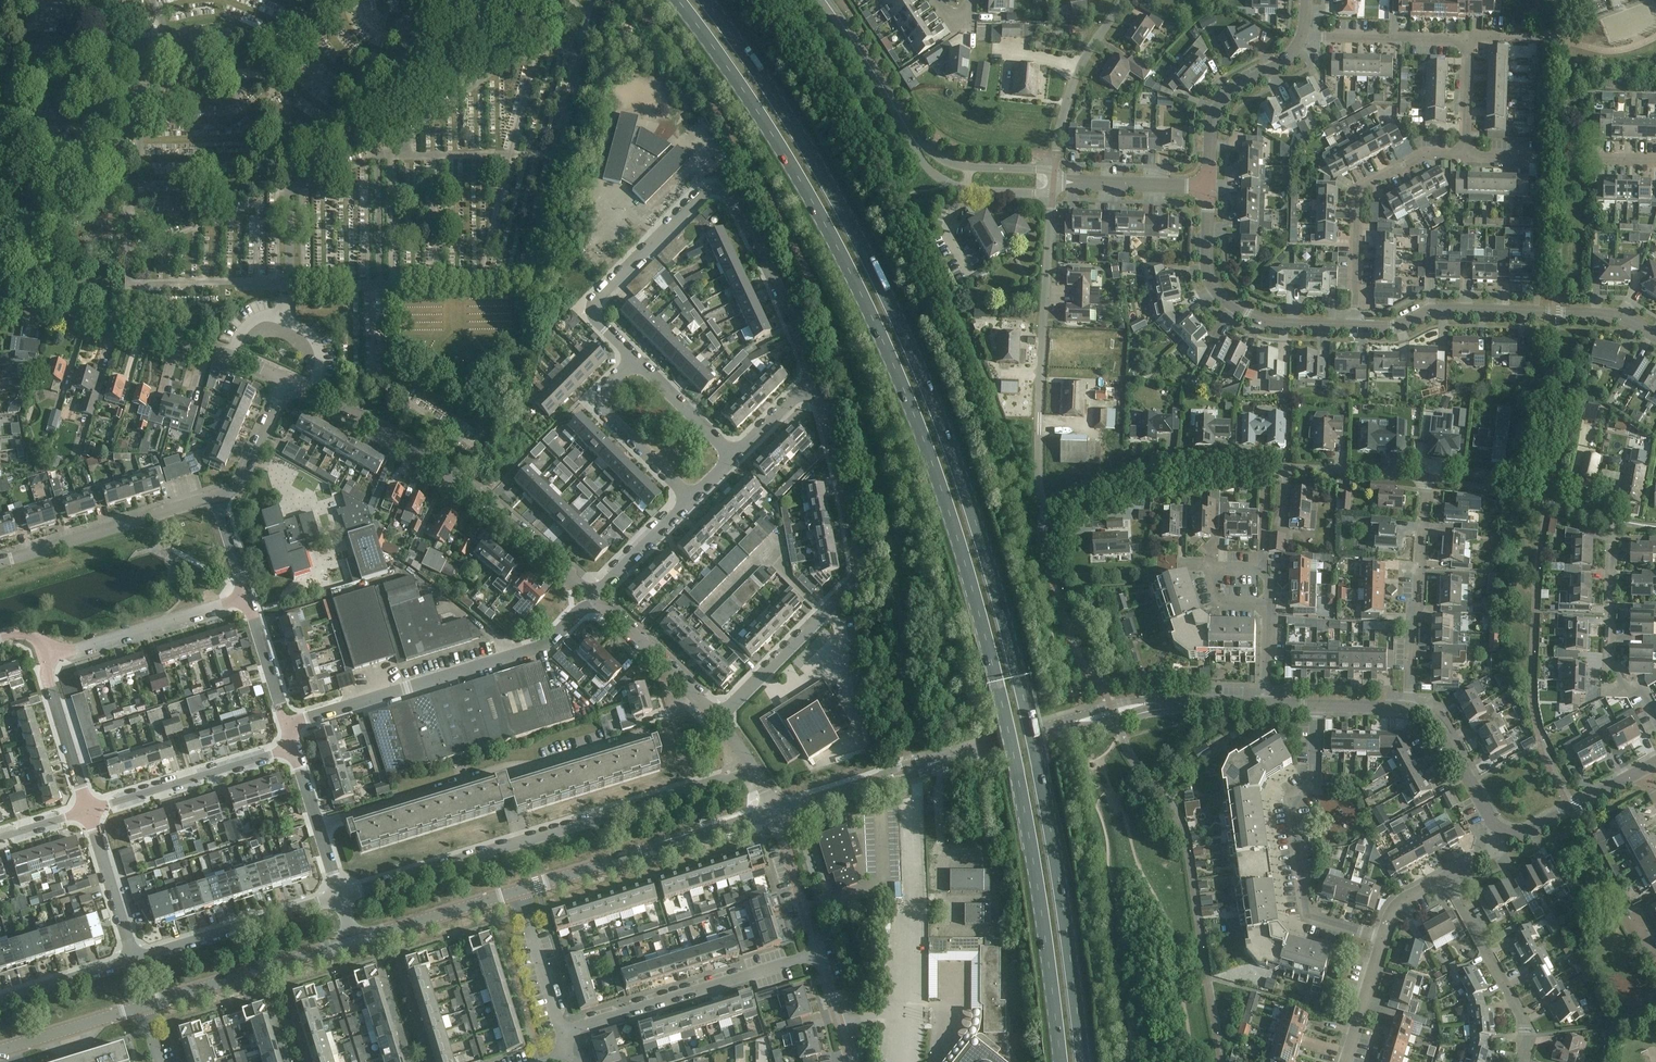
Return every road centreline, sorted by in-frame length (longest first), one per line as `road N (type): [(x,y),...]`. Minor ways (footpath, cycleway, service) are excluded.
road 1 (primary): [(678,0),(832,240),(923,437),(1002,708),(1032,849),(1061,1061)]
road 2 (primary): [(1083,1061),(1025,702),(944,431),(853,230),(705,0)]
road 3 (residential): [(773,813),(1137,706),(1264,704)]
road 4 (residential): [(810,382),(779,298),(729,197),(718,190),(702,193),(598,297),(600,323),(634,359)]
road 5 (residential): [(341,896),(726,778)]
road 6 (residential): [(716,718),(851,579),(853,559),(810,382)]
road 7 (residential): [(594,594),(425,461),(285,378)]
road 8 (residential): [(318,824),(651,731)]
road 9 (residential): [(594,602),(556,635),(495,667),(287,726)]
road 10 (residential): [(1048,511),(1038,426),(1052,179)]
road 11 (residential): [(1655,337),(1609,314),(1442,309),(1391,328),(1350,327)]
road 12 (residential): [(1427,478),(1201,468),(1125,487)]
road 13 (residential): [(285,378),(144,331),(0,310)]
road 14 (residential): [(1380,937),(1317,921),(1304,905),(1292,812),(1315,783),(1315,707)]
road 15 (residential): [(517,893),(773,813)]
road 16 (residential): [(818,956),(562,1033)]
road 17 (residential): [(1350,327),(1359,187),(1426,154),(1464,154)]
road 18 (residential): [(1350,327),(1259,321),(1219,294),(1208,265),(1209,187)]
road 19 (residential): [(1407,710),(1427,478)]
road 20 (residential): [(0,560),(215,499)]
road 21 (residential): [(143,1006),(356,942)]
road 22 (residential): [(128,956),(339,889)]
road 23 (residential): [(39,647),(61,656),(247,600)]
road 24 (residential): [(88,809),(294,749)]
road 25 (residential): [(1655,716),(1608,664),(1614,521)]
road 26 (residential): [(1522,1061),(1520,1015),(1445,878)]
road 27 (residential): [(895,111),(924,165),(964,190),(1032,193),(1052,179)]
road 28 (residential): [(1052,179),(1063,109),(1088,51),(1124,0)]
road 29 (residential): [(1209,187),(1218,107),(1288,57),(1303,35)]
road 30 (residential): [(1614,521),(1427,478)]
road 31 (residential): [(1464,154),(1655,161)]
road 32 (residential): [(689,498),(599,403),(634,359)]
road 33 (residential): [(1052,179),(1033,170),(948,163),(895,111)]
road 34 (residential): [(88,809),(39,647)]
road 35 (residential): [(716,718),(594,602)]
road 36 (residential): [(356,942),(517,893)]
road 37 (residential): [(1467,43),(1303,35)]
road 38 (residential): [(1407,710),(1438,723),(1501,831)]
road 39 (residential): [(1052,179),(1209,187)]
road 40 (residential): [(1501,831),(1530,832),(1640,772)]
road 41 (residential): [(128,956),(88,809)]
road 42 (residential): [(818,956),(773,813)]
road 43 (residential): [(562,1033),(517,893)]
road 44 (residential): [(215,499),(240,484),(285,378)]
road 45 (residential): [(10,1047),(143,1006)]
road 46 (residential): [(732,454),(634,359)]
road 47 (residential): [(0,1001),(128,956)]
road 48 (residential): [(594,594),(689,498)]
road 49 (residential): [(895,111),(821,0)]
road 50 (residential): [(287,726),(247,600)]
road 51 (residential): [(1343,1061),(1380,937)]

